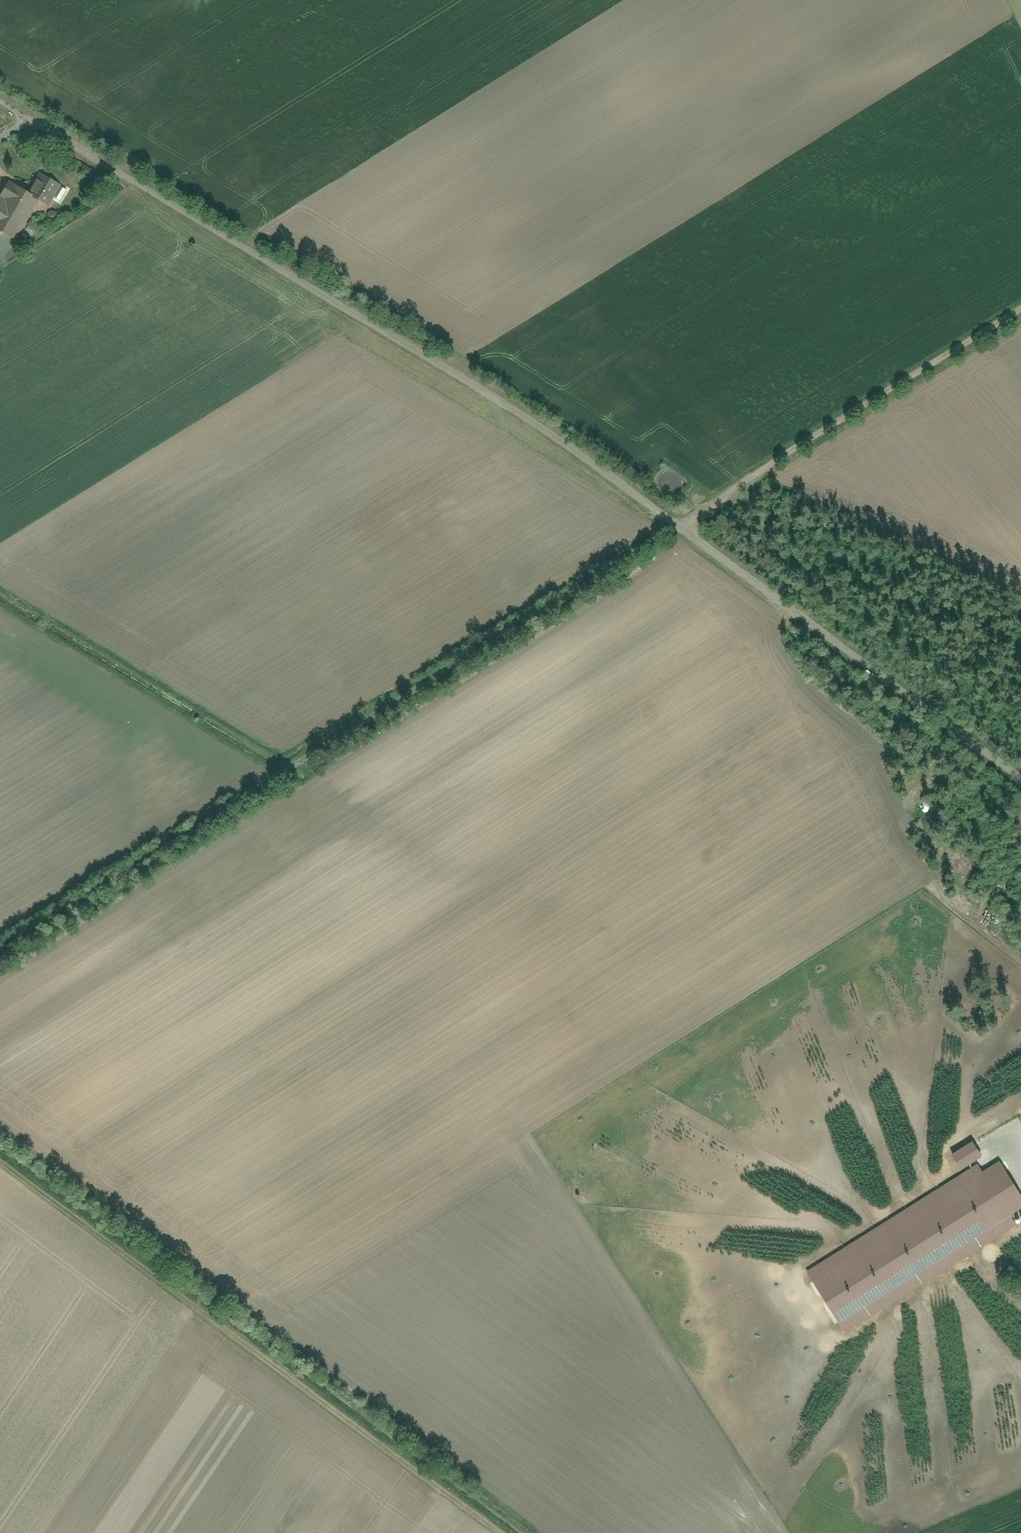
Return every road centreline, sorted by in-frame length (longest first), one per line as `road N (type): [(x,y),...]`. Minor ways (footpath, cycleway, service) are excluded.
road 1 (unclassified): [(0,100),(486,390),(1020,776)]

